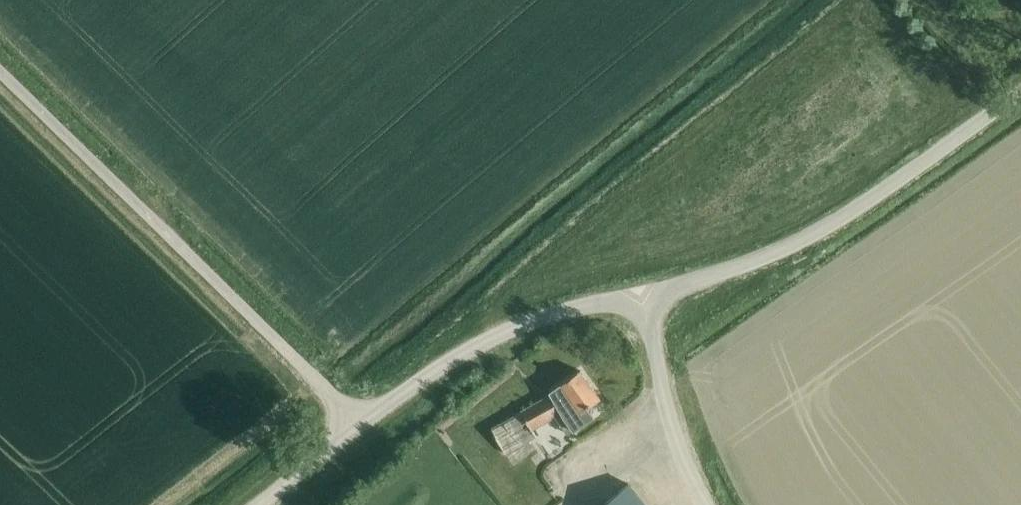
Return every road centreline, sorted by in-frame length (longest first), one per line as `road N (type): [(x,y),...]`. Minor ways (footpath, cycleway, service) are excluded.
road 1 (unclassified): [(356,427),(0,73)]
road 2 (unclassified): [(640,299),(825,227),(1020,92)]
road 3 (unclassified): [(356,427),(464,351),(529,321),(640,299)]
road 4 (unclassified): [(711,504),(677,451),(640,299)]
road 5 (unclassified): [(256,504),(356,427)]

